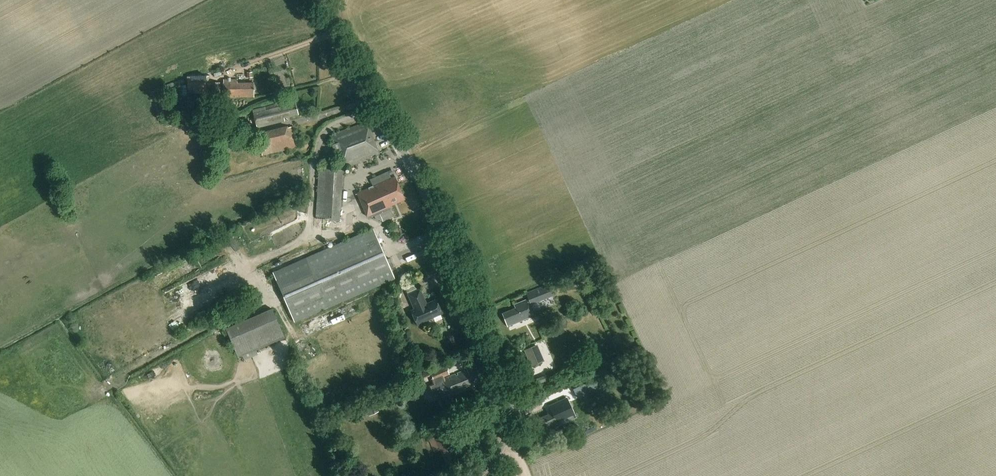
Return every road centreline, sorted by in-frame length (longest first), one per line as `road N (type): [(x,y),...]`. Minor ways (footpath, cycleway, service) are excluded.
road 1 (unclassified): [(475,475),(507,427),(502,367),(412,165),(321,0)]

